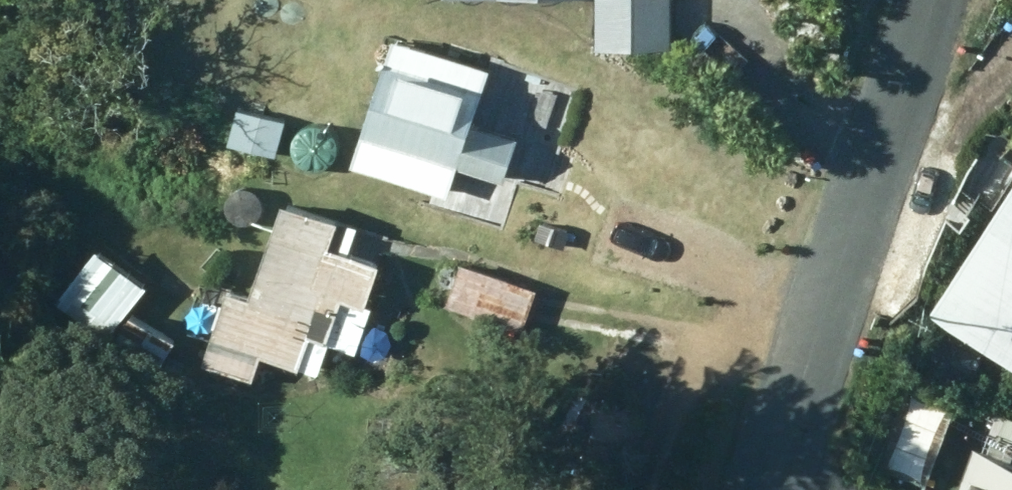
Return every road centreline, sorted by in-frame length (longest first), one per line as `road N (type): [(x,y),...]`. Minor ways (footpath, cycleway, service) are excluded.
road 1 (residential): [(930,0),(776,489)]

